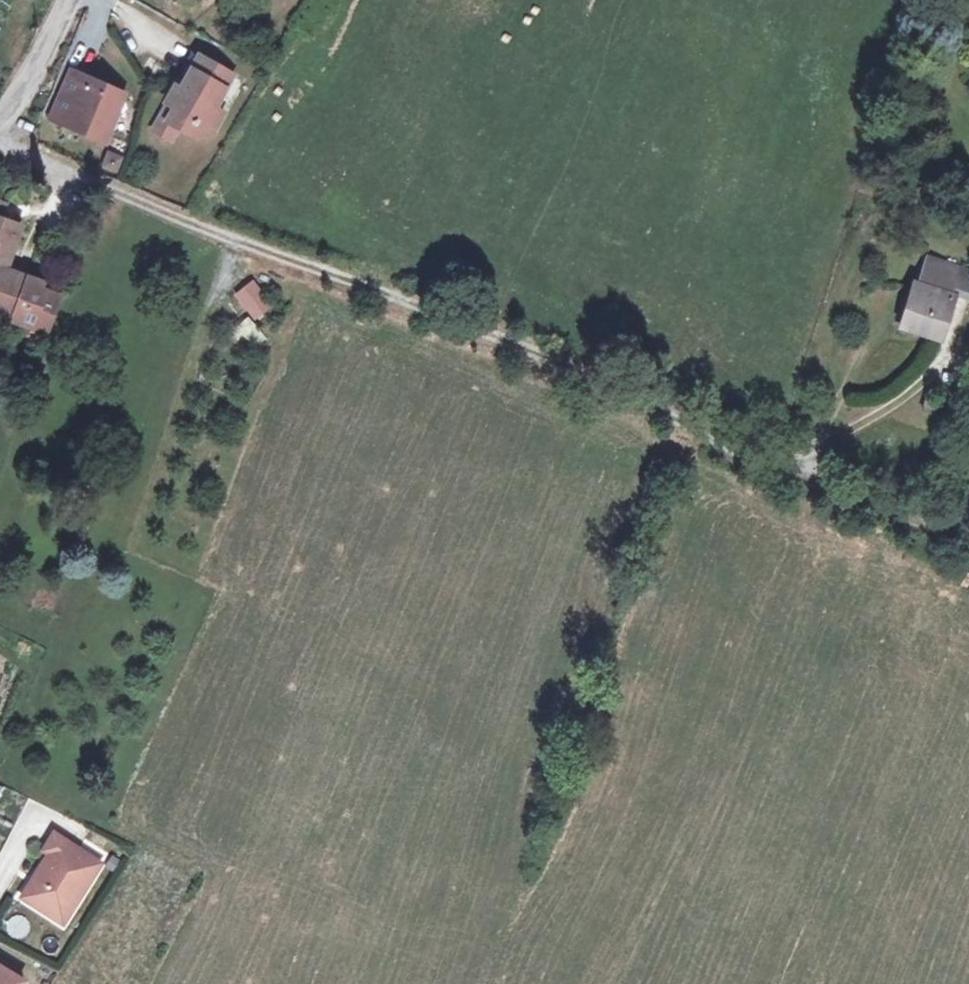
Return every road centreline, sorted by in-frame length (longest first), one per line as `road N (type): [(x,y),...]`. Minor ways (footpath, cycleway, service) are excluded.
road 1 (track): [(793,474),(546,346),(192,218),(0,161)]
road 2 (unknown): [(913,525),(793,474)]

